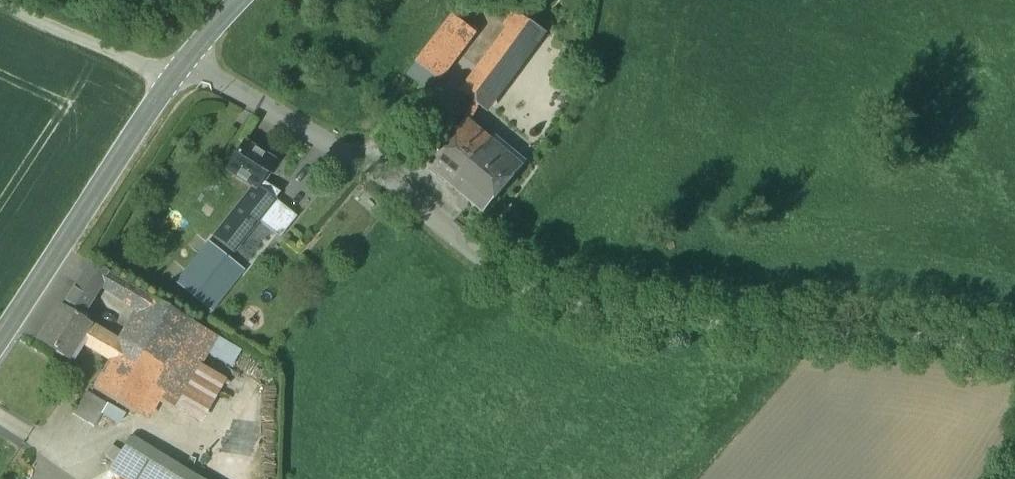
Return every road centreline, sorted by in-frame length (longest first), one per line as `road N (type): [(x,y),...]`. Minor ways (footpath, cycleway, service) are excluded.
road 1 (track): [(519,281),(596,310),(970,341),(1014,361)]
road 2 (secondary): [(244,0),(182,77),(0,354)]
road 3 (track): [(7,0),(182,77)]

